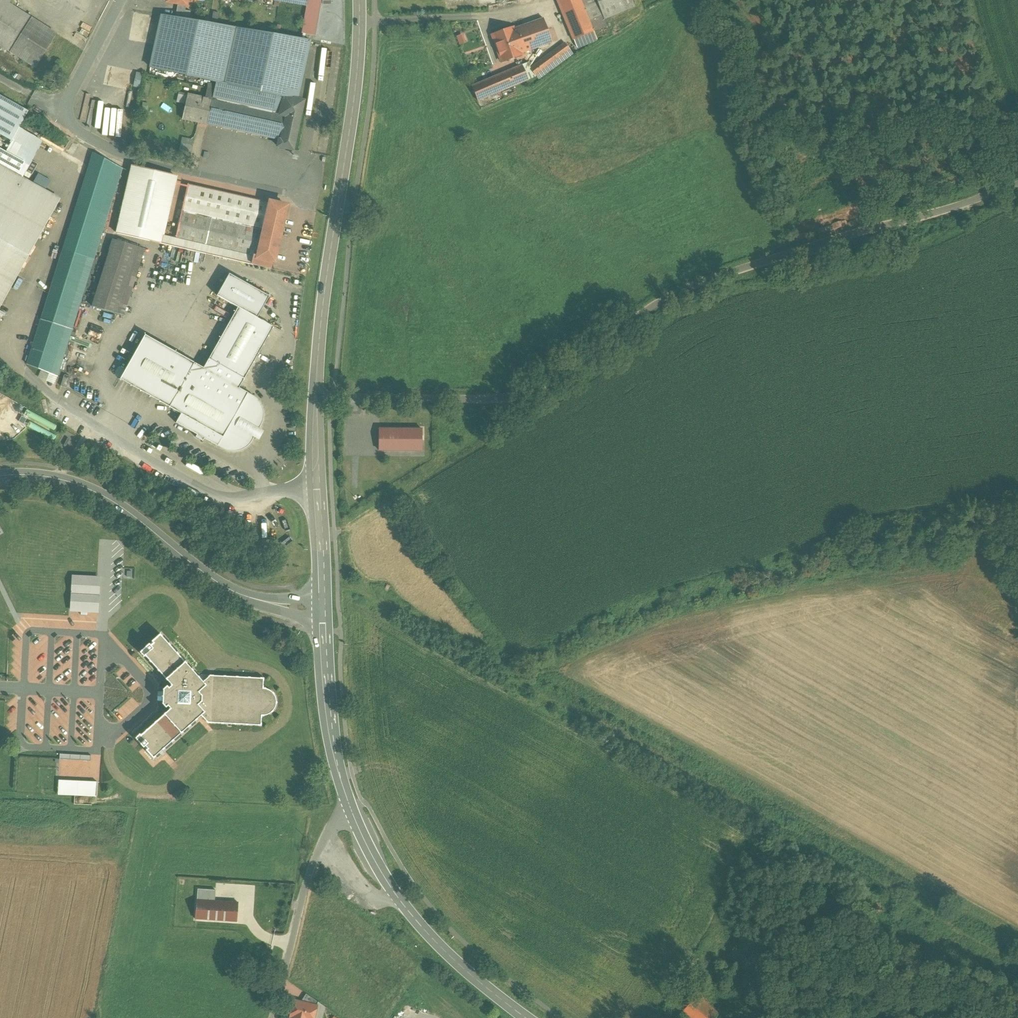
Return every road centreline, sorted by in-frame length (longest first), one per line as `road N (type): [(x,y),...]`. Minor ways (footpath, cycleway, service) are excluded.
road 1 (unclassified): [(1017,185),(696,283),(571,371),(519,396),(316,398)]
road 2 (secondary): [(359,0),(316,398)]
road 3 (residential): [(303,199),(151,166),(84,133),(71,110),(75,88),(122,0)]
road 4 (tertiary): [(0,477),(81,487),(231,591),(322,607)]
road 5 (secondary): [(316,398),(322,607)]
road 6 (secondary): [(322,607),(332,743),(351,808)]
road 7 (residential): [(326,838),(305,885),(272,1017)]
road 8 (secondary): [(397,897),(447,954),(525,1017)]

